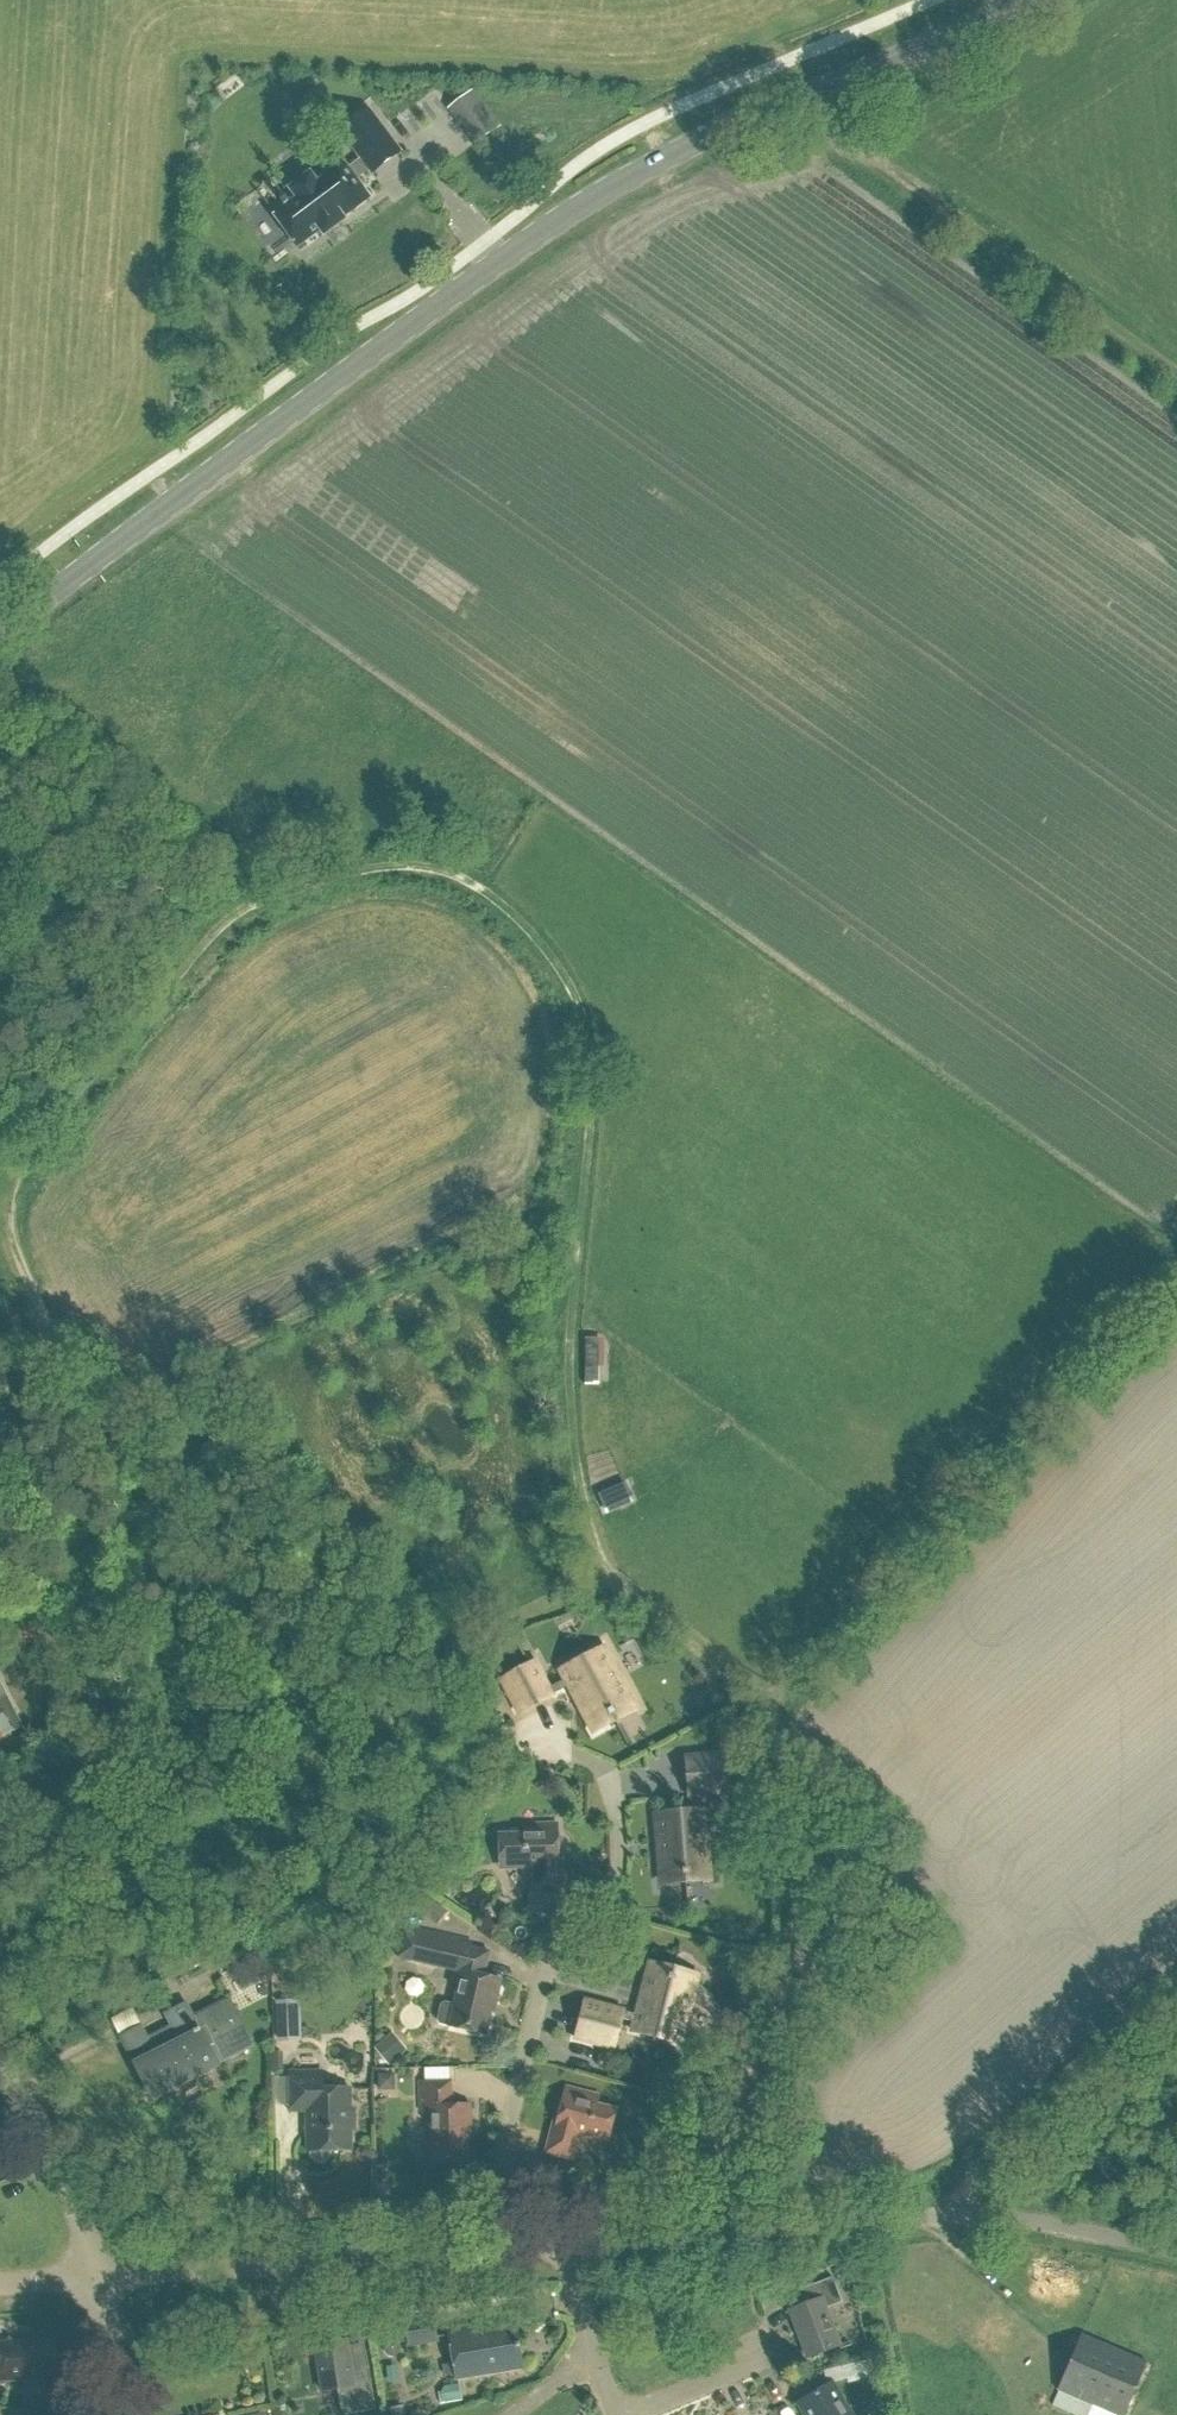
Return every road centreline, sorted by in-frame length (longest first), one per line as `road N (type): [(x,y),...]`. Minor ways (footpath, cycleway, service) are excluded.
road 1 (track): [(762,1705),(626,1601),(597,1539),(560,1336),(583,1145),(571,1009),(523,917),(443,868),(375,861),(315,870),(231,907),(37,1142),(6,1197),(14,1261),(43,1325)]
road 2 (tertiary): [(0,632),(612,187),(952,37),(1015,0)]
road 3 (unclassified): [(1176,2252),(1062,2225),(922,2216),(565,2244)]
road 4 (track): [(762,1705),(1176,1260)]
road 5 (track): [(706,2231),(710,2188),(789,1951),(792,1900),(754,1722),(762,1705)]
road 6 (residential): [(510,2247),(510,2132),(536,2007),(560,1943),(618,1872),(613,1787)]
road 7 (track): [(801,102),(1176,378)]
road 8 (unclassified): [(510,2247),(103,2277)]
road 9 (track): [(43,1325),(88,1414),(122,1516),(120,1563),(102,1598),(42,1629)]
road 10 (unclassified): [(103,2277),(86,2225),(0,2050)]
road 11 (residential): [(619,2414),(580,2320),(565,2244)]
road 12 (residential): [(627,2414),(762,2359)]
road 13 (unclassified): [(109,2414),(103,2277)]

